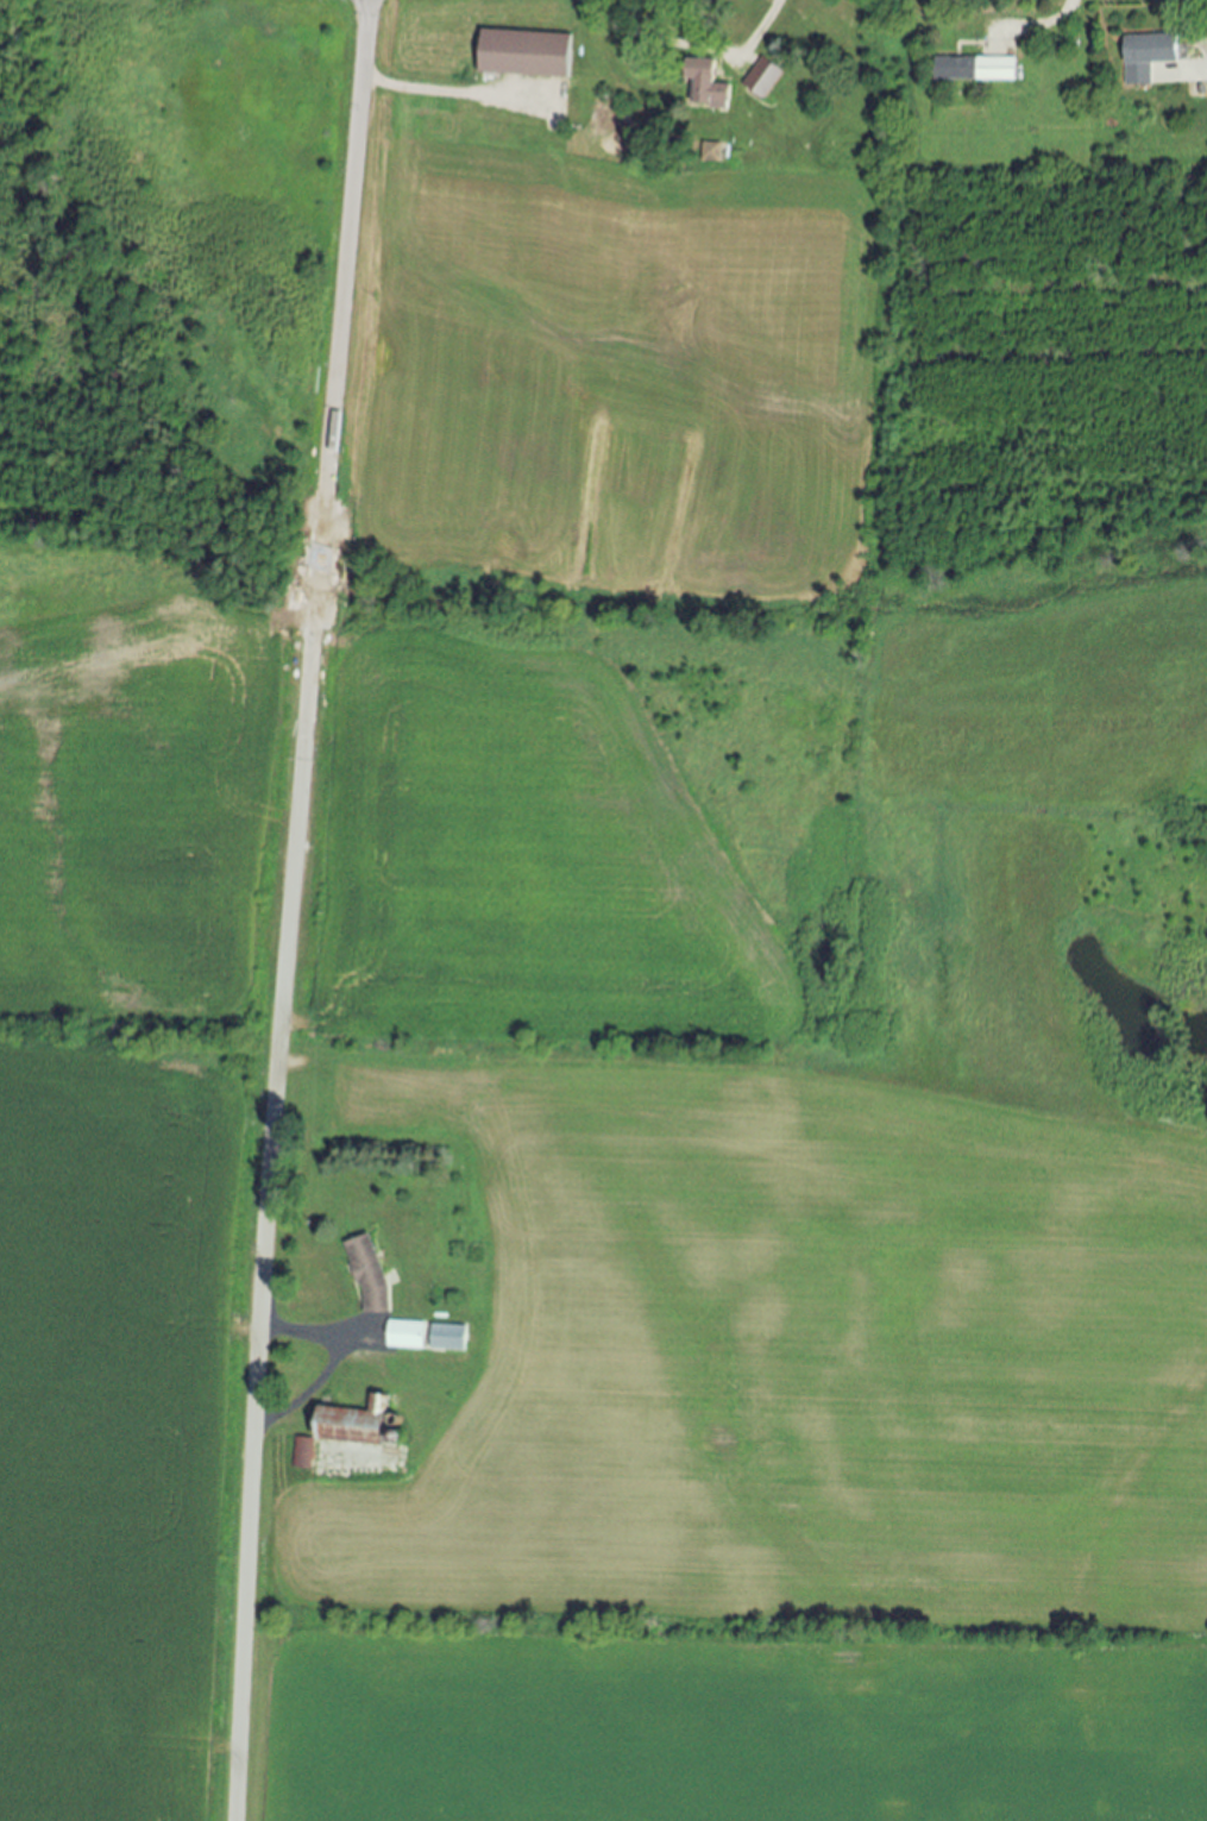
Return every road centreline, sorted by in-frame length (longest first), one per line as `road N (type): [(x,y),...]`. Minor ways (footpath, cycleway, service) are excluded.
road 1 (residential): [(237,1820),(258,1321),(373,0)]

